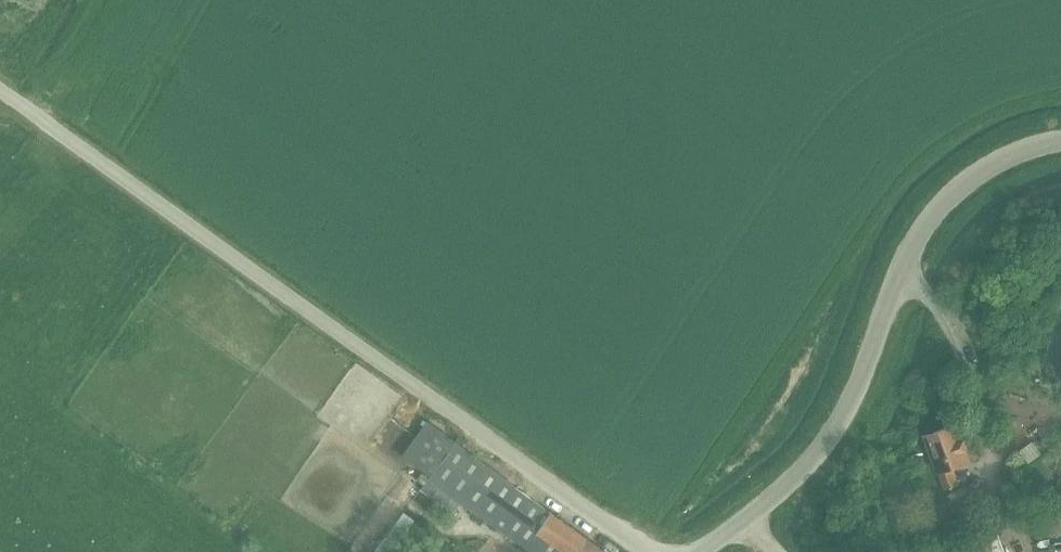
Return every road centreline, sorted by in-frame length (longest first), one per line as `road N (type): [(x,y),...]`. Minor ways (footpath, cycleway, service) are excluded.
road 1 (unclassified): [(700,551),(780,493),(830,439),(907,258),(936,213),(1002,159),(1060,141)]

